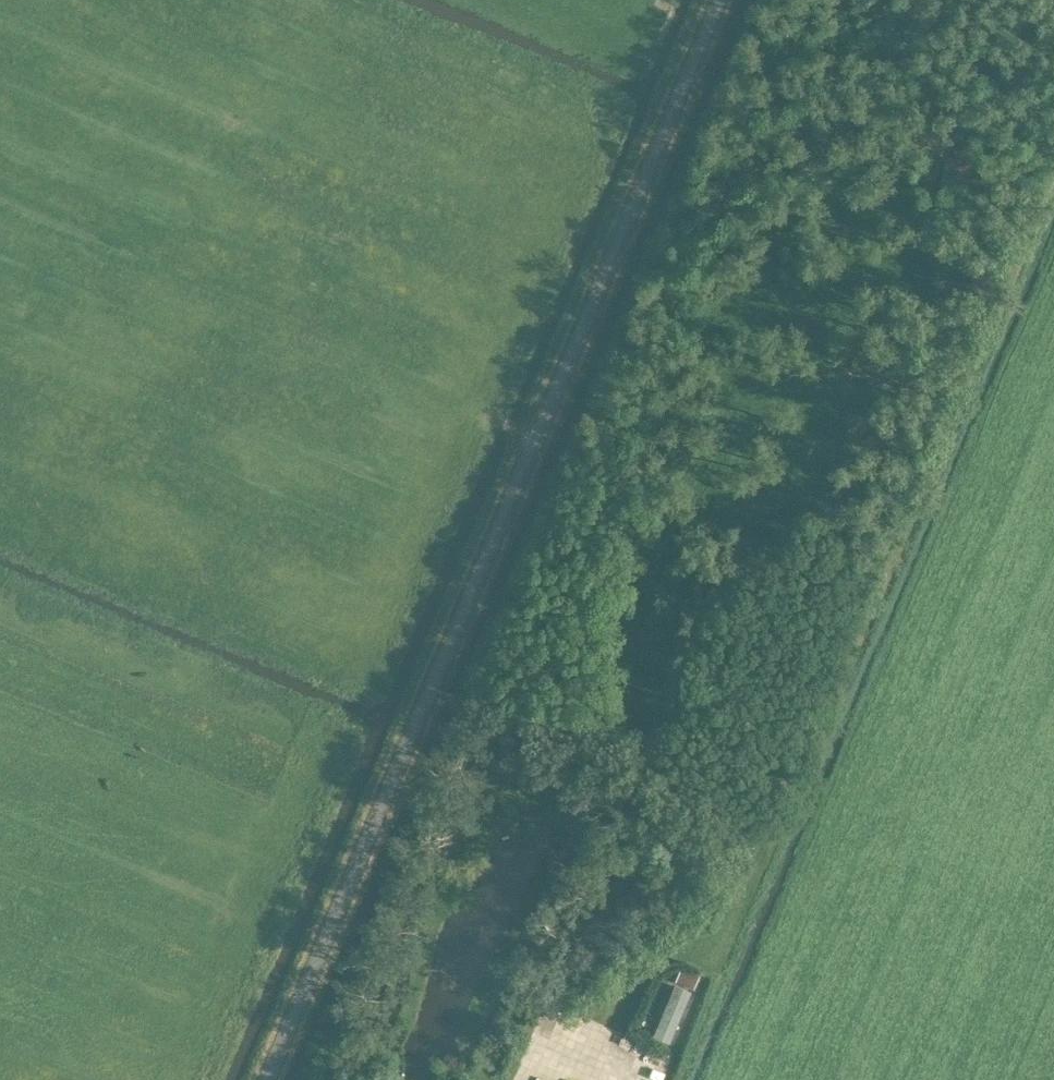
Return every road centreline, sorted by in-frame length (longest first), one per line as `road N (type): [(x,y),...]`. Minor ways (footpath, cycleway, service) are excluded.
road 1 (tertiary): [(268,1079),(722,0)]

